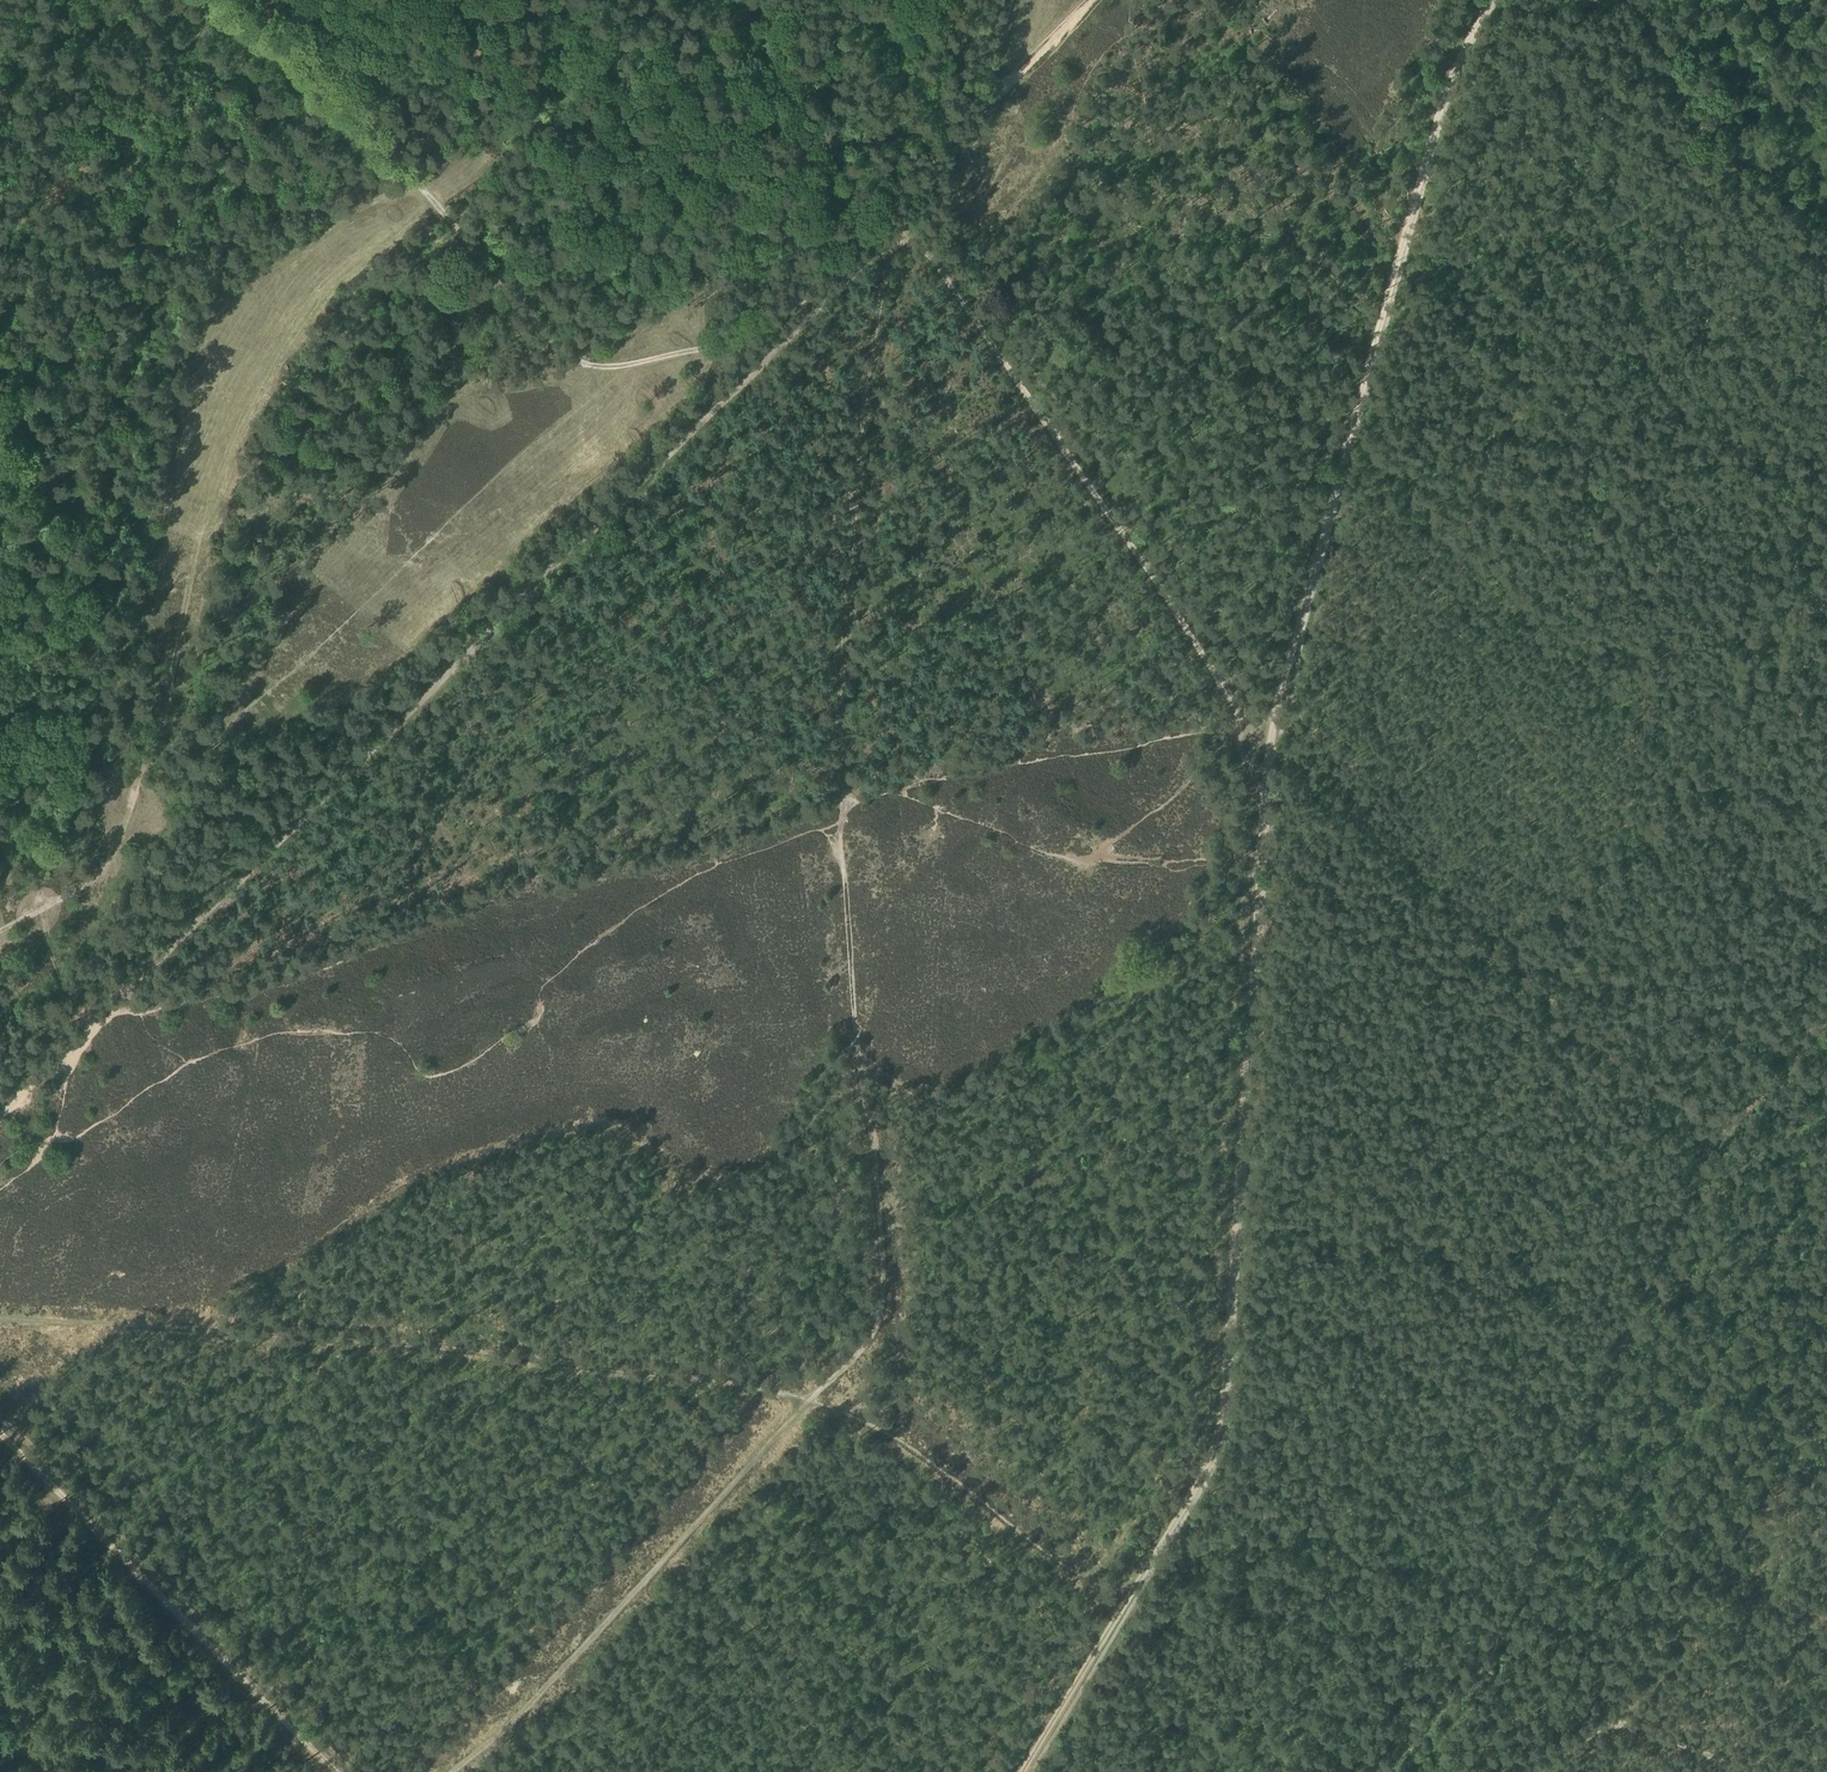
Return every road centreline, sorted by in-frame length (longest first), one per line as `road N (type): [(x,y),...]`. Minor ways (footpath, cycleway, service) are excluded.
road 1 (track): [(1127,1600),(1068,1571),(896,1440),(851,1413),(809,1401),(368,1342),(0,1323)]
road 2 (track): [(0,1115),(80,1028),(833,293)]
road 3 (track): [(844,807),(846,982),(883,1233),(884,1290),(870,1336),(508,1725),(453,1771)]
road 4 (track): [(1022,1771),(1217,1428),(1270,729)]
road 5 (track): [(1515,964),(1622,1067),(1720,1139),(1693,1178),(1499,1629),(1469,1680),(1379,1771)]
road 6 (track): [(0,928),(92,875),(124,833),(166,707),(194,554),(258,353),(325,262),(430,197)]
road 7 (track): [(212,0),(336,87),(567,357),(585,366),(635,363),(713,346),(793,304)]
road 8 (track): [(1251,727),(947,281),(924,250),(904,240),(896,195)]
road 9 (track): [(153,743),(189,744),(218,734),(520,455),(635,363)]
road 10 (track): [(844,807),(839,718),(854,492),(887,251)]
road 11 (track): [(1404,227),(1270,729)]
road 12 (track): [(335,1771),(0,1432)]
road 13 (track): [(1563,1752),(1544,1756),(1517,1722),(1376,1594),(1199,1472)]
road 14 (track): [(1270,729),(993,768),(844,807)]
road 15 (track): [(793,304),(1091,0)]
road 16 (track): [(1826,1023),(1732,1002),(1631,998),(1515,964)]
road 17 (track): [(1822,222),(1714,138),(1633,0)]
road 18 (track): [(1515,964),(1256,853)]
road 19 (track): [(1404,227),(1448,80),(1487,0)]
road 20 (track): [(80,1028),(45,953),(42,904),(0,839)]
road 21 (track): [(1563,1752),(1599,1725),(1639,1726),(1684,1740),(1733,1771)]
road 22 (track): [(1720,1139),(1826,1027)]

